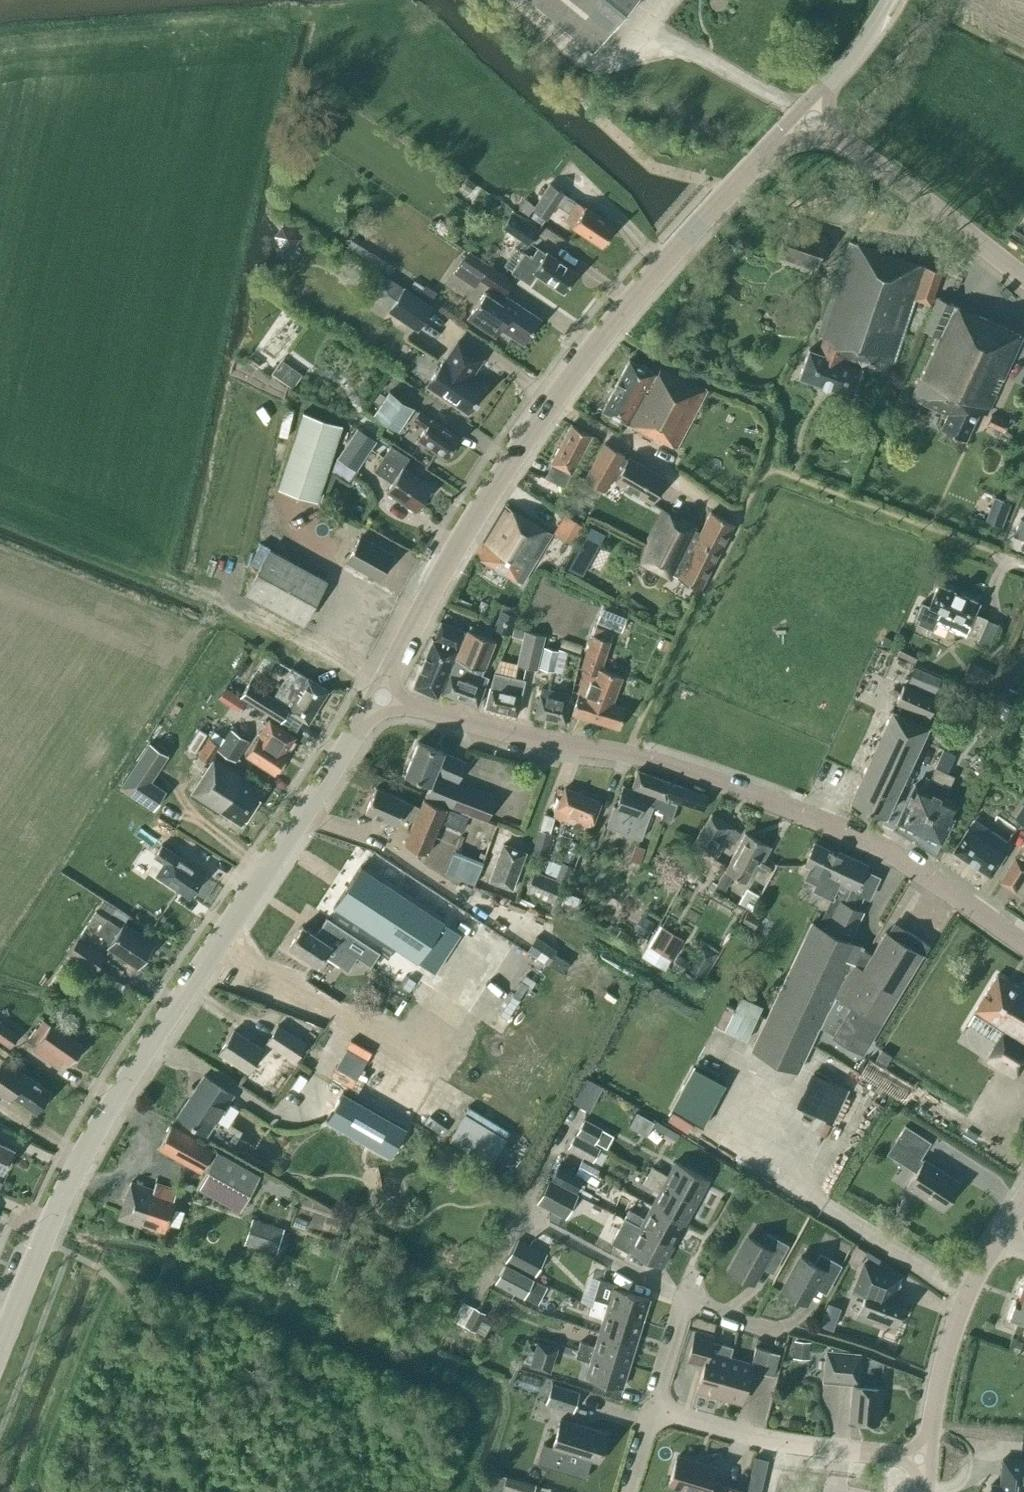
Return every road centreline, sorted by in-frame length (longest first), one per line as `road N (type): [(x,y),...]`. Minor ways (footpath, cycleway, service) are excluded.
road 1 (tertiary): [(0,1357),(95,1132),(378,694)]
road 2 (tertiary): [(378,694),(481,505),(551,401),(607,327),(804,112)]
road 3 (unclassified): [(1023,940),(860,836),(747,791),(378,694)]
road 4 (unclassified): [(926,1460),(940,1374),(965,1302),(1023,1198)]
road 5 (residential): [(926,1460),(763,1440),(653,1412)]
road 6 (unclassified): [(1023,280),(804,112)]
road 7 (residential): [(653,1412),(684,1297),(780,1331)]
road 8 (tertiary): [(804,112),(895,0)]

